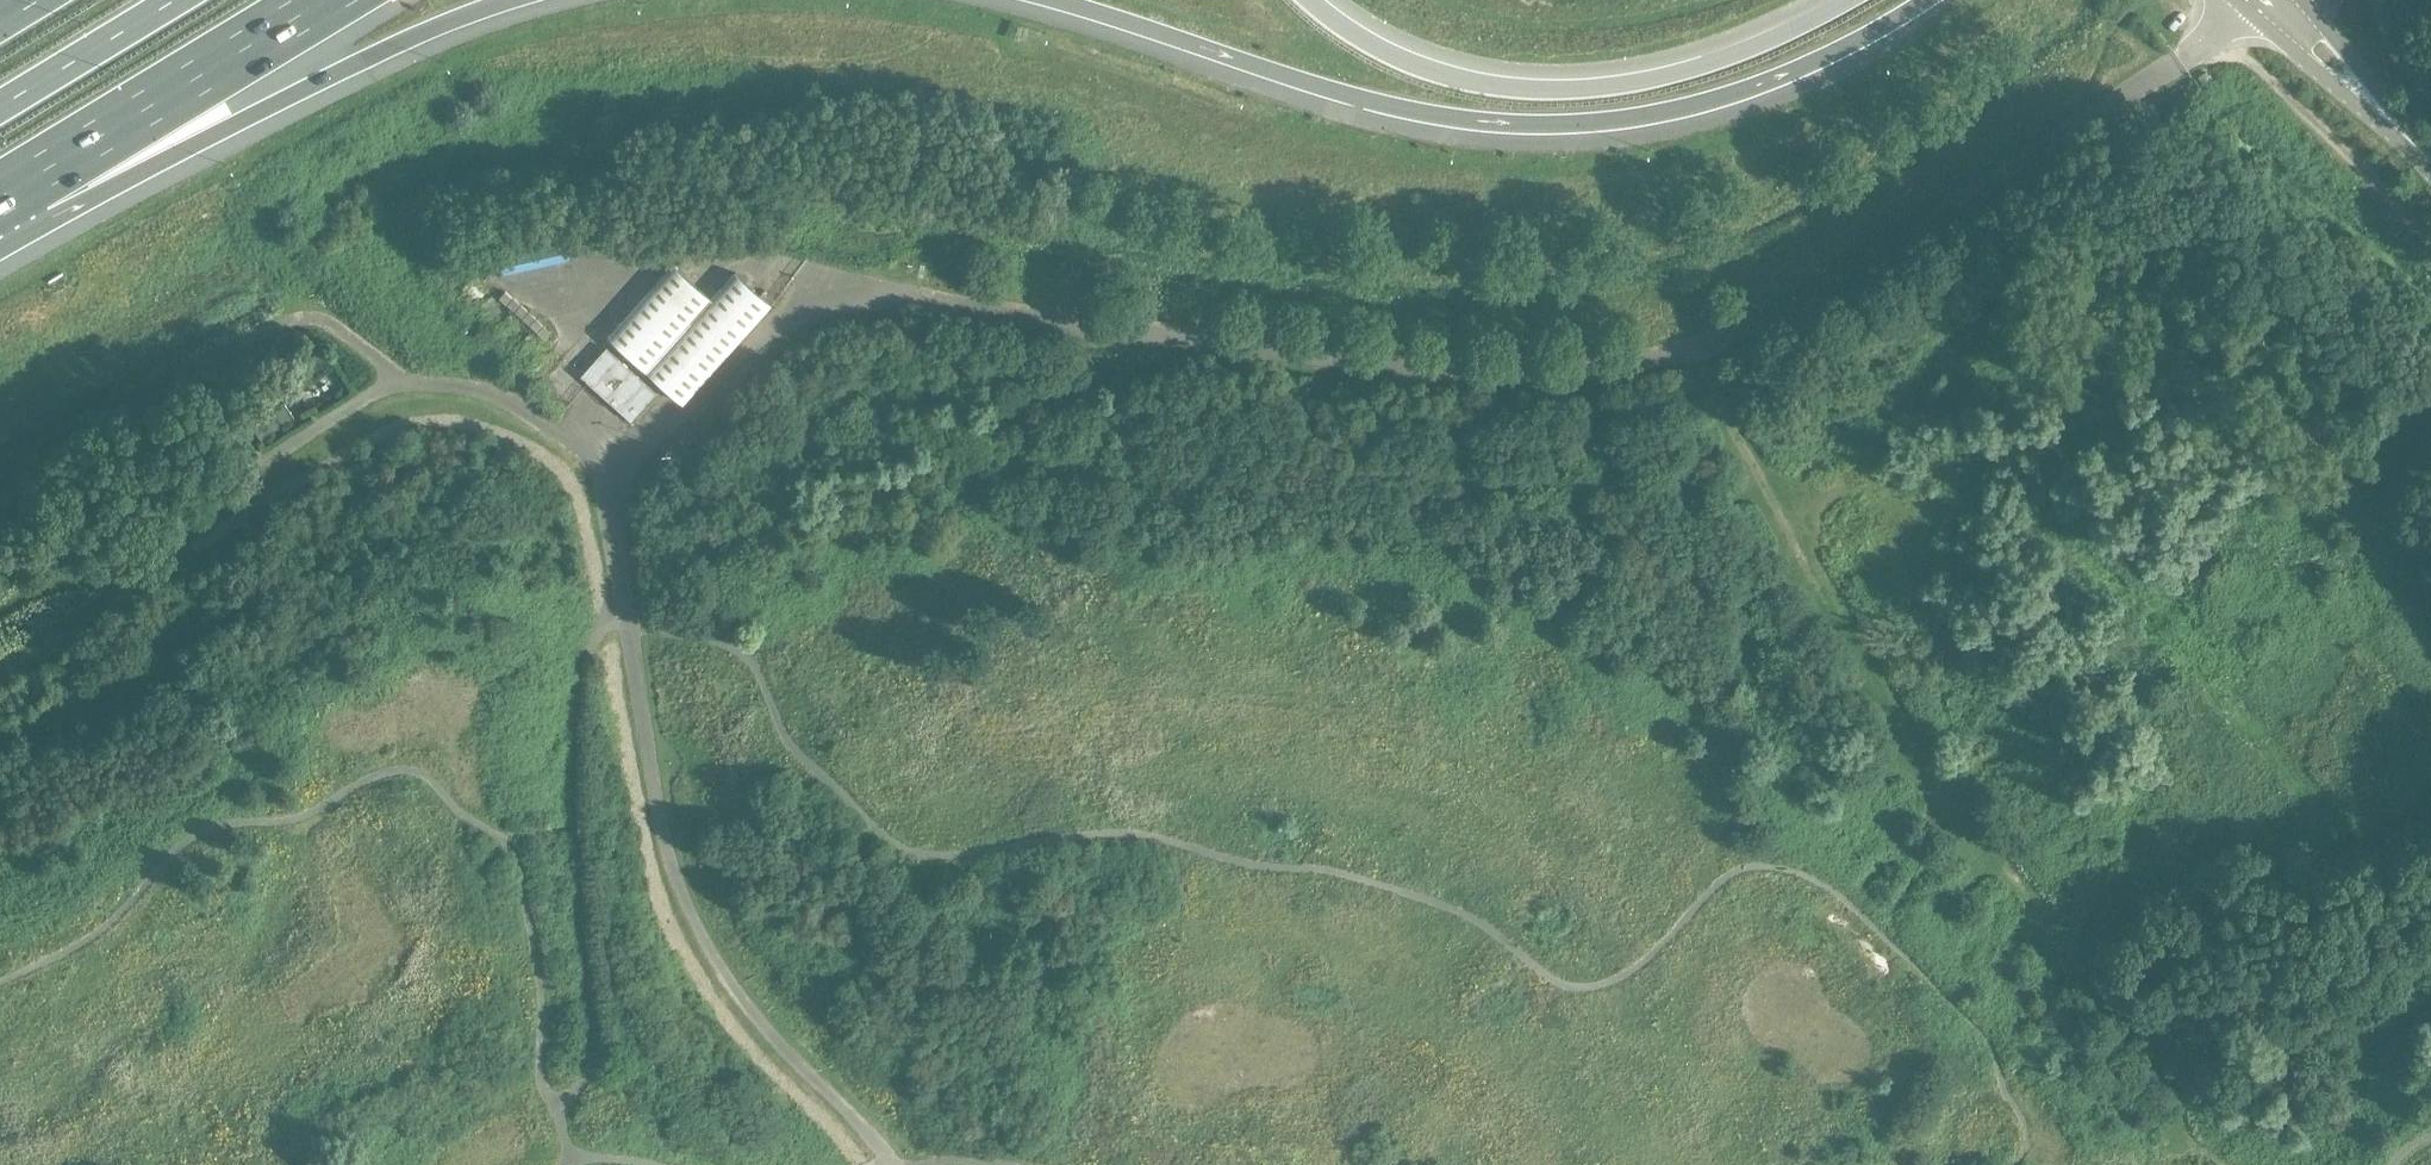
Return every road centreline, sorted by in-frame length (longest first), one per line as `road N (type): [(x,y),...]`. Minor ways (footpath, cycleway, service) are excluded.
road 1 (motorway): [(1063,0),(1342,93),(1511,122),(1642,116),(1711,97),(1795,69),(1925,0)]
road 2 (track): [(1686,352),(1915,764),(2130,1008)]
road 3 (motorway): [(1850,0),(1687,69),(1568,88),(1443,74),(1392,55),(1312,0)]
road 4 (motorway): [(0,200),(233,121),(508,0)]
road 5 (motorway): [(0,195),(316,0)]
road 6 (track): [(2430,246),(2367,172),(2266,79),(2211,40)]
road 7 (track): [(261,467),(161,544),(21,590),(0,605)]
road 8 (secondary): [(2252,13),(2430,167)]
road 9 (secondary): [(2430,161),(2298,0)]
road 10 (motorway): [(0,104),(172,0)]

